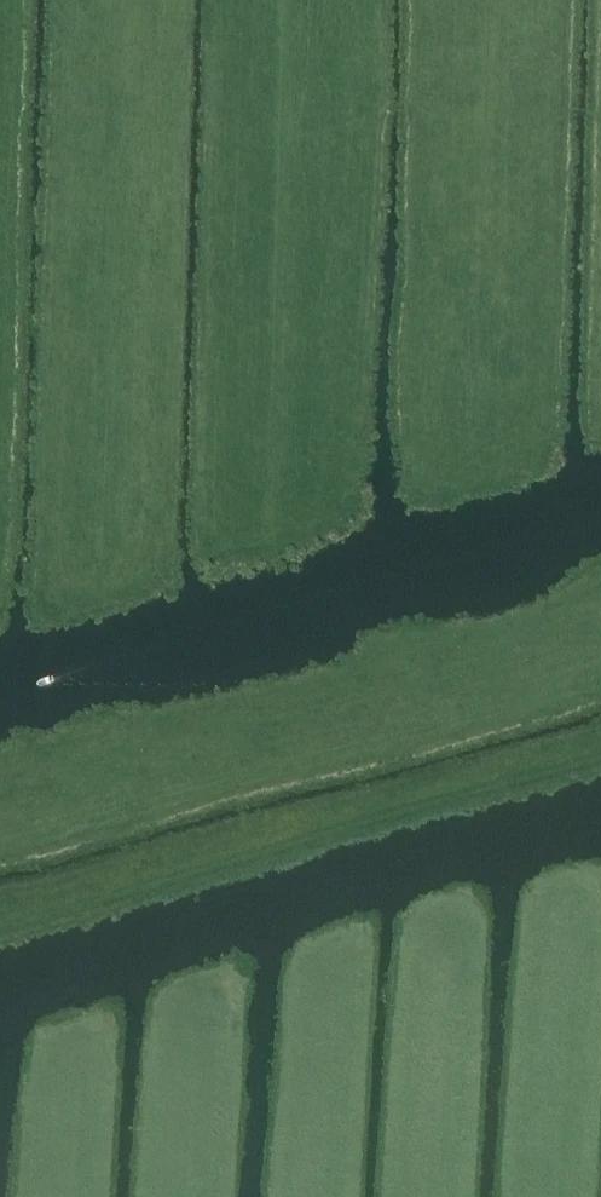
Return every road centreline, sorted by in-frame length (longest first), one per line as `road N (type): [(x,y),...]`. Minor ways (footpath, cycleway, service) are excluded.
road 1 (track): [(0,917),(600,746)]

